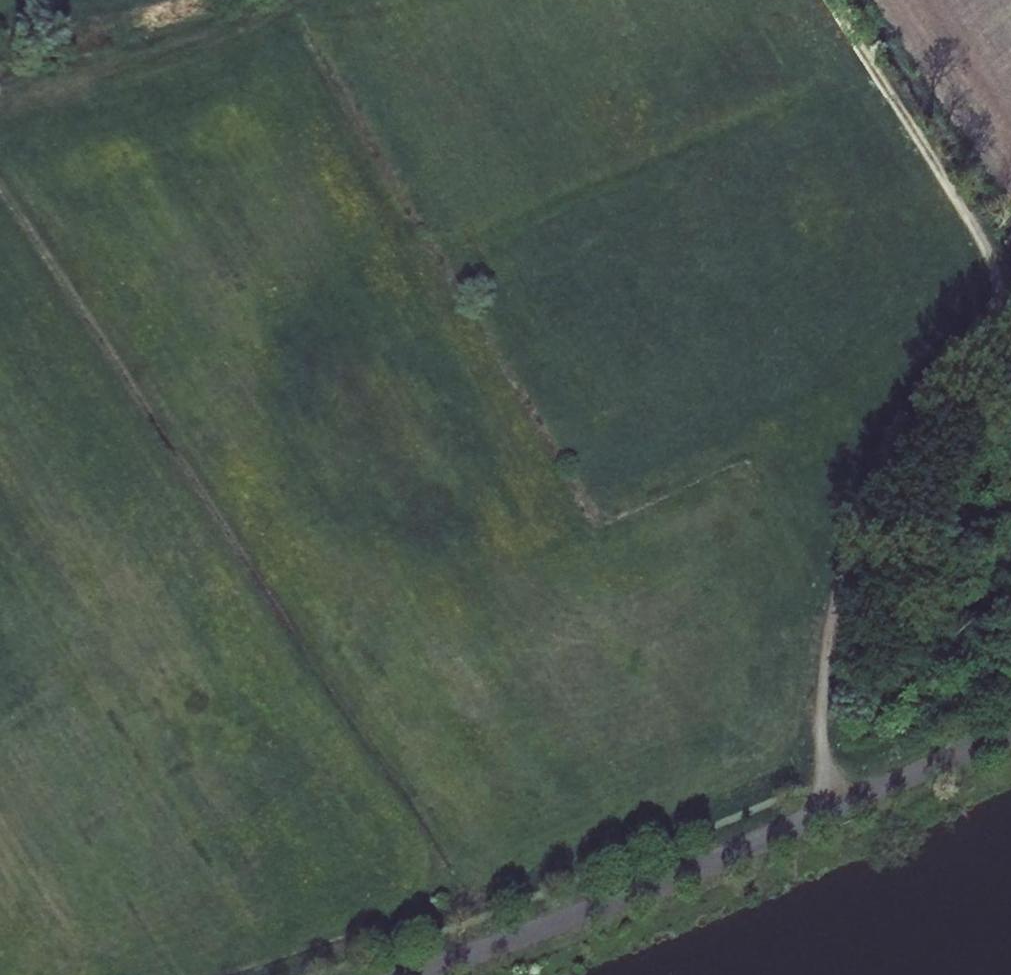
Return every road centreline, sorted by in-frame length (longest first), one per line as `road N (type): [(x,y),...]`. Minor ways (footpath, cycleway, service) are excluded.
road 1 (track): [(834,810),(823,696),(843,579),(905,447),(999,313),(998,272),(984,236),(833,0)]
road 2 (unclassified): [(834,810),(1010,728)]

